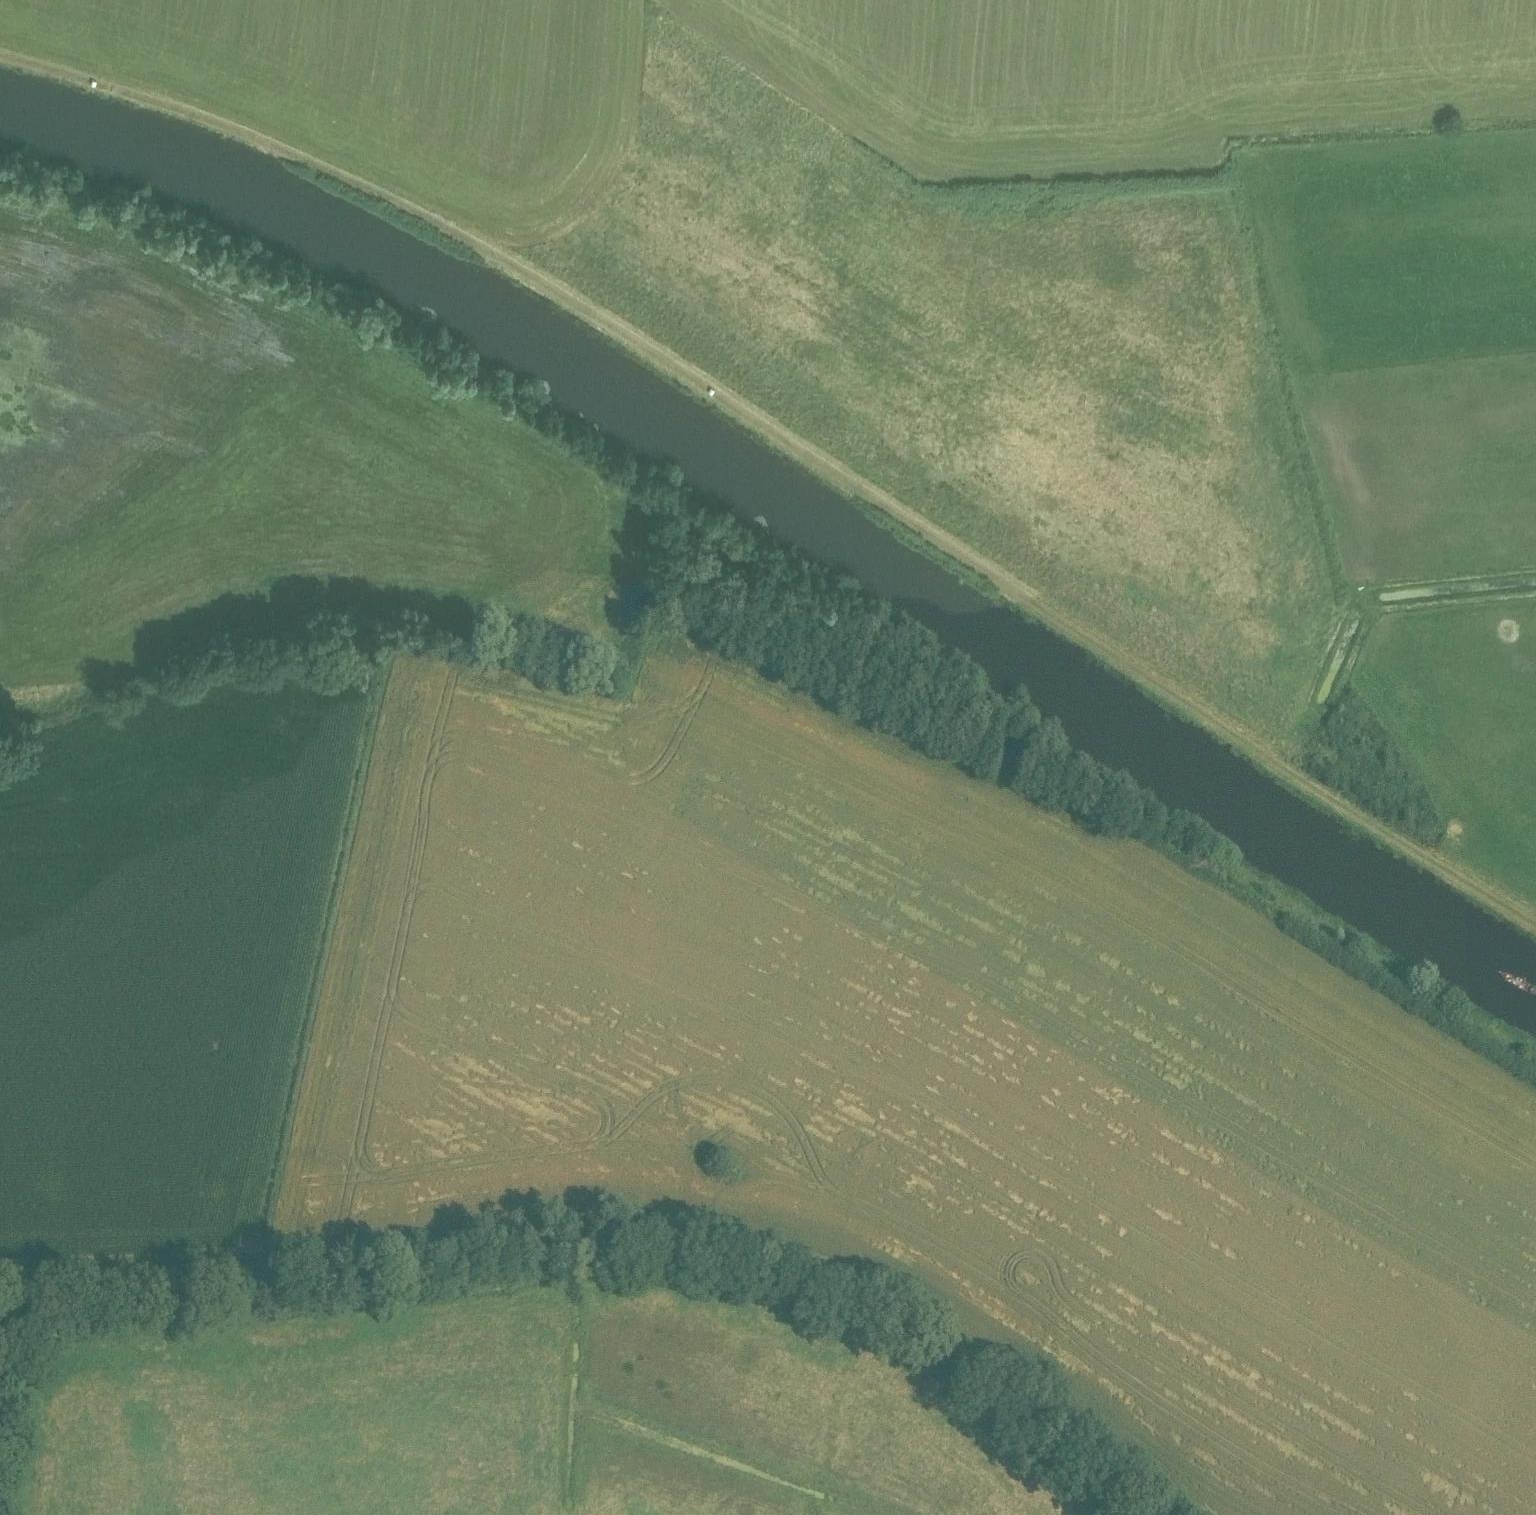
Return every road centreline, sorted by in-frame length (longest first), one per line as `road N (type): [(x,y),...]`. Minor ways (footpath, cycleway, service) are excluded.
road 1 (track): [(0,54),(175,105),(279,147),(483,252),(1535,931)]
road 2 (track): [(1201,1514),(899,1299),(831,1268),(731,1243),(607,1239),(0,1269)]

